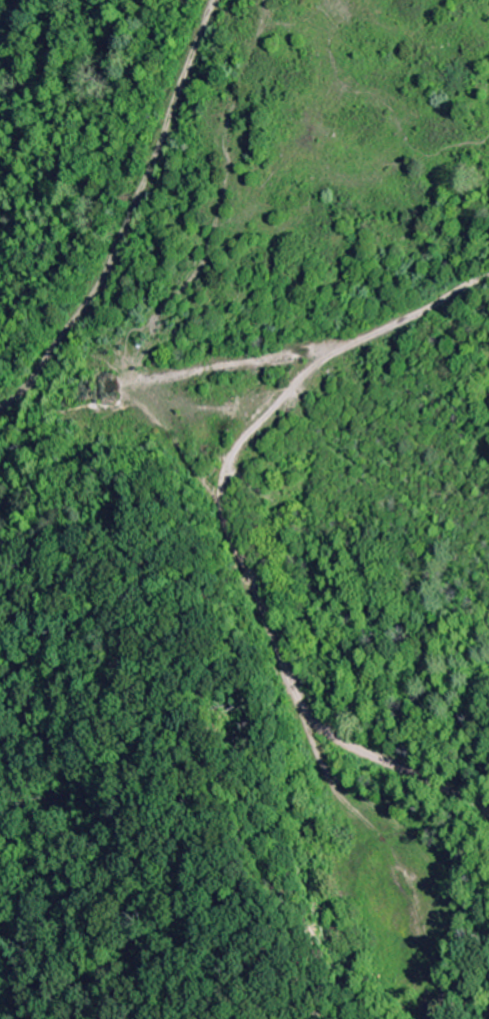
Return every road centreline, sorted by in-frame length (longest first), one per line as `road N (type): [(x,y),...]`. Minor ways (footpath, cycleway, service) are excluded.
road 1 (track): [(27,640),(9,508),(248,329),(297,313)]
road 2 (track): [(0,828),(53,711),(27,640)]
road 3 (track): [(297,313),(367,290),(488,276)]

